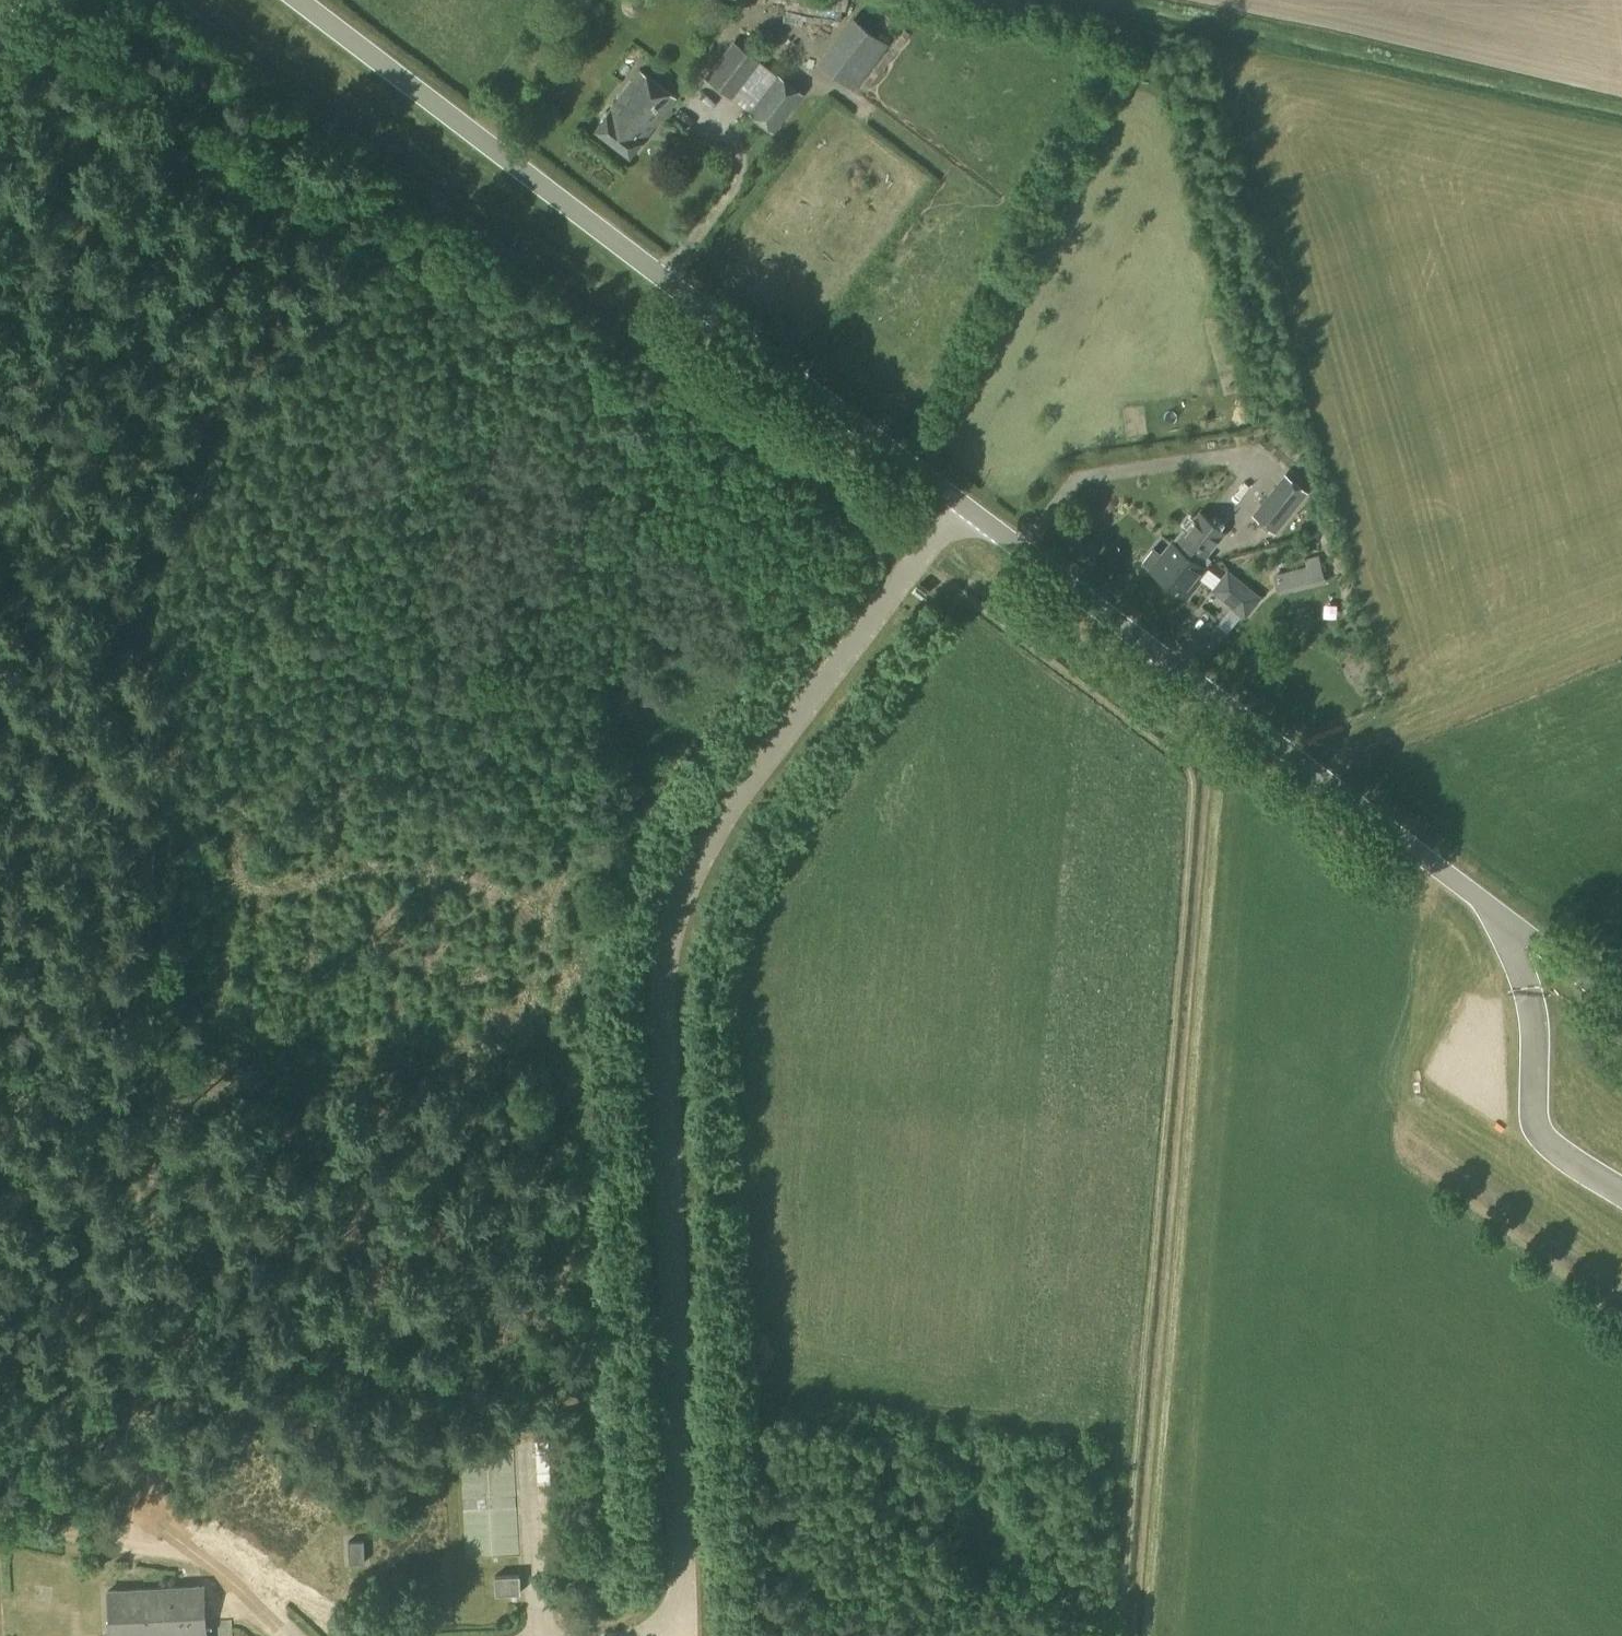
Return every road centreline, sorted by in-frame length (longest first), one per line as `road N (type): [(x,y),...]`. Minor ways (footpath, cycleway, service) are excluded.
road 1 (unclassified): [(679,1635),(650,994),(673,897),(702,848),(964,509)]
road 2 (unclassified): [(964,509),(293,0)]
road 3 (unclassified): [(1621,1008),(964,509)]

